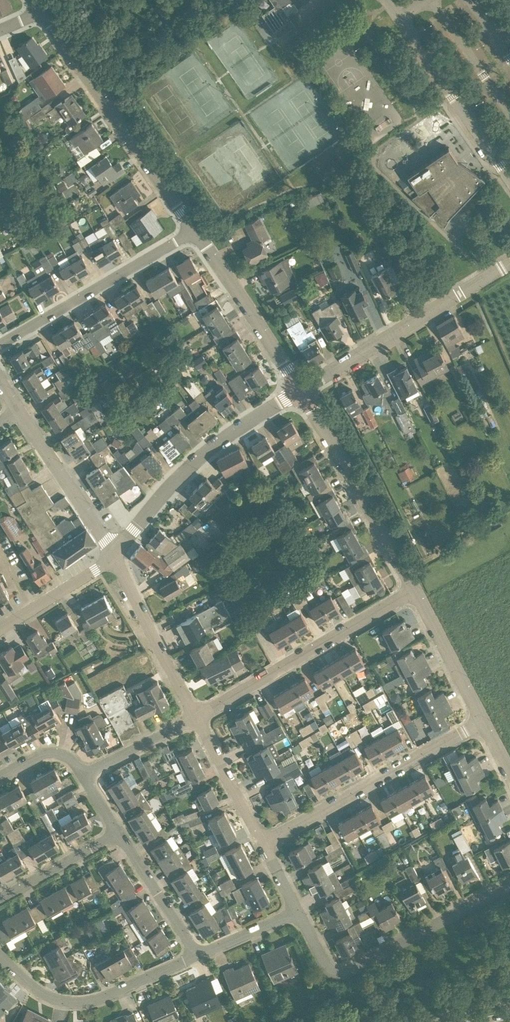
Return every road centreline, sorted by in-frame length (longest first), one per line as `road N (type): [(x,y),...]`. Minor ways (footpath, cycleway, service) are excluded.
road 1 (residential): [(195,232),(42,12)]
road 2 (residential): [(509,890),(350,973),(332,970),(297,914)]
road 3 (residential): [(194,718),(413,593)]
road 4 (residential): [(113,555),(190,466),(300,392)]
road 5 (residential): [(264,844),(483,725)]
road 6 (residential): [(300,392),(509,262)]
road 7 (residential): [(413,593),(300,392)]
road 8 (residential): [(0,344),(195,232)]
road 9 (residential): [(0,957),(39,992),(79,1002),(197,955)]
road 10 (residential): [(300,392),(195,232)]
road 11 (residential): [(194,718),(113,555)]
road 12 (residential): [(113,555),(18,411)]
road 13 (residential): [(483,725),(413,593)]
road 14 (residential): [(197,955),(119,833)]
road 15 (residential): [(264,844),(194,718)]
road 16 (residential): [(0,900),(119,833)]
road 17 (residential): [(86,774),(194,718)]

